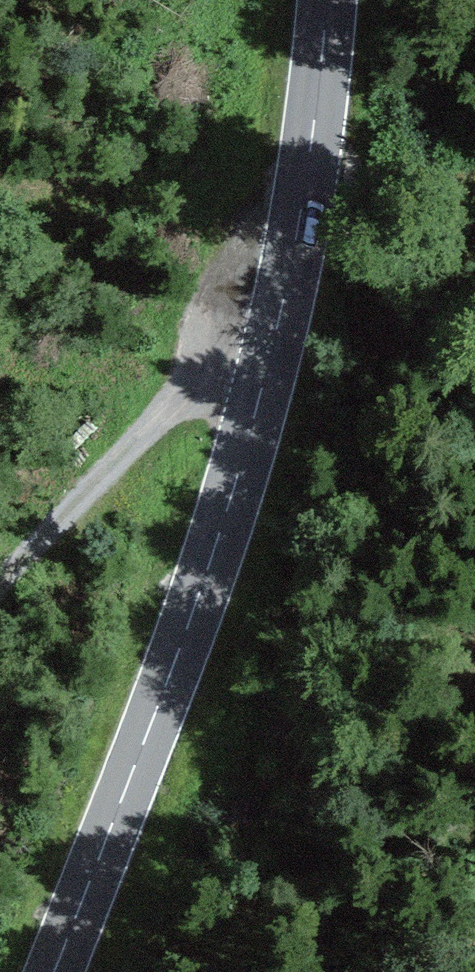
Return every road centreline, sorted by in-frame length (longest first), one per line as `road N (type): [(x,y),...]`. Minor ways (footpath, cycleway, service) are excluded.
road 1 (tertiary): [(54,971),(236,492),(297,235),(327,0)]
road 2 (track): [(462,971),(460,759),(421,640),(412,420),(297,235),(474,221)]
road 3 (track): [(264,385),(180,412),(146,437),(0,589)]

